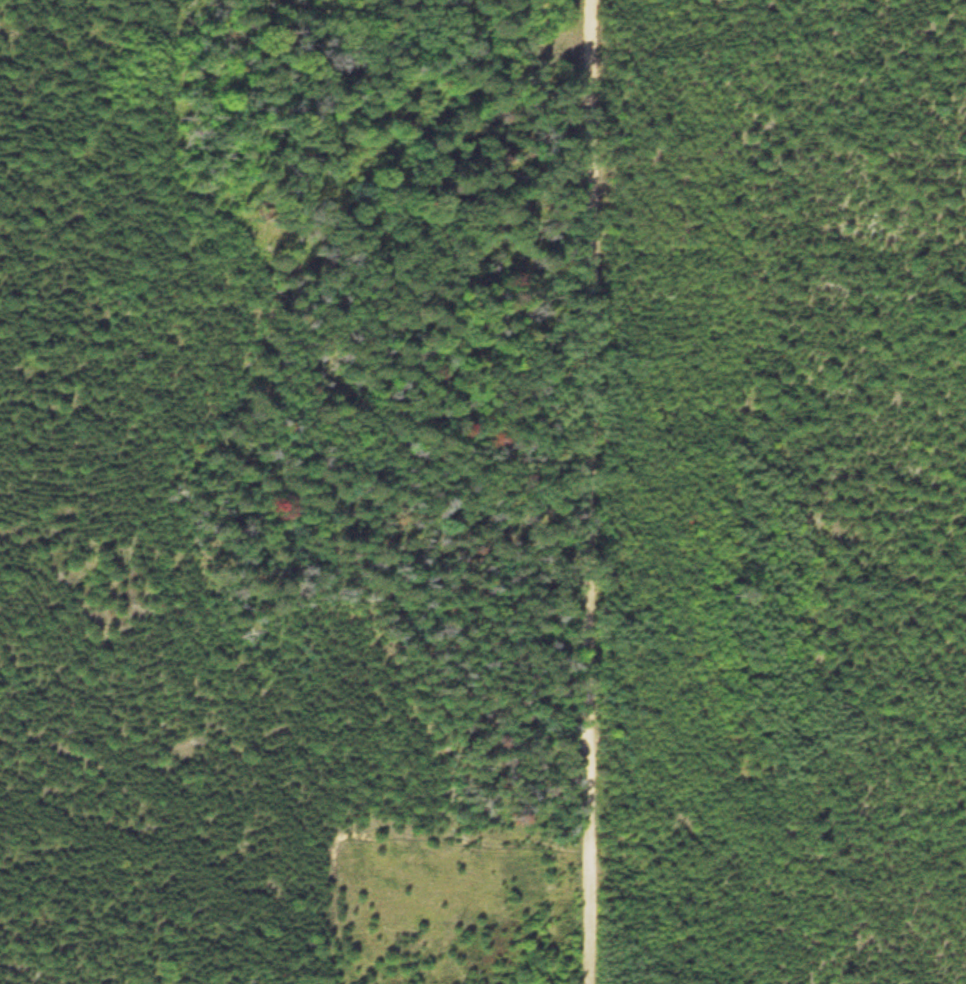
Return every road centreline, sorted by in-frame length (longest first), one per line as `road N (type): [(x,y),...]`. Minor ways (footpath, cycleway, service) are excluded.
road 1 (residential): [(593,983),(595,0)]

